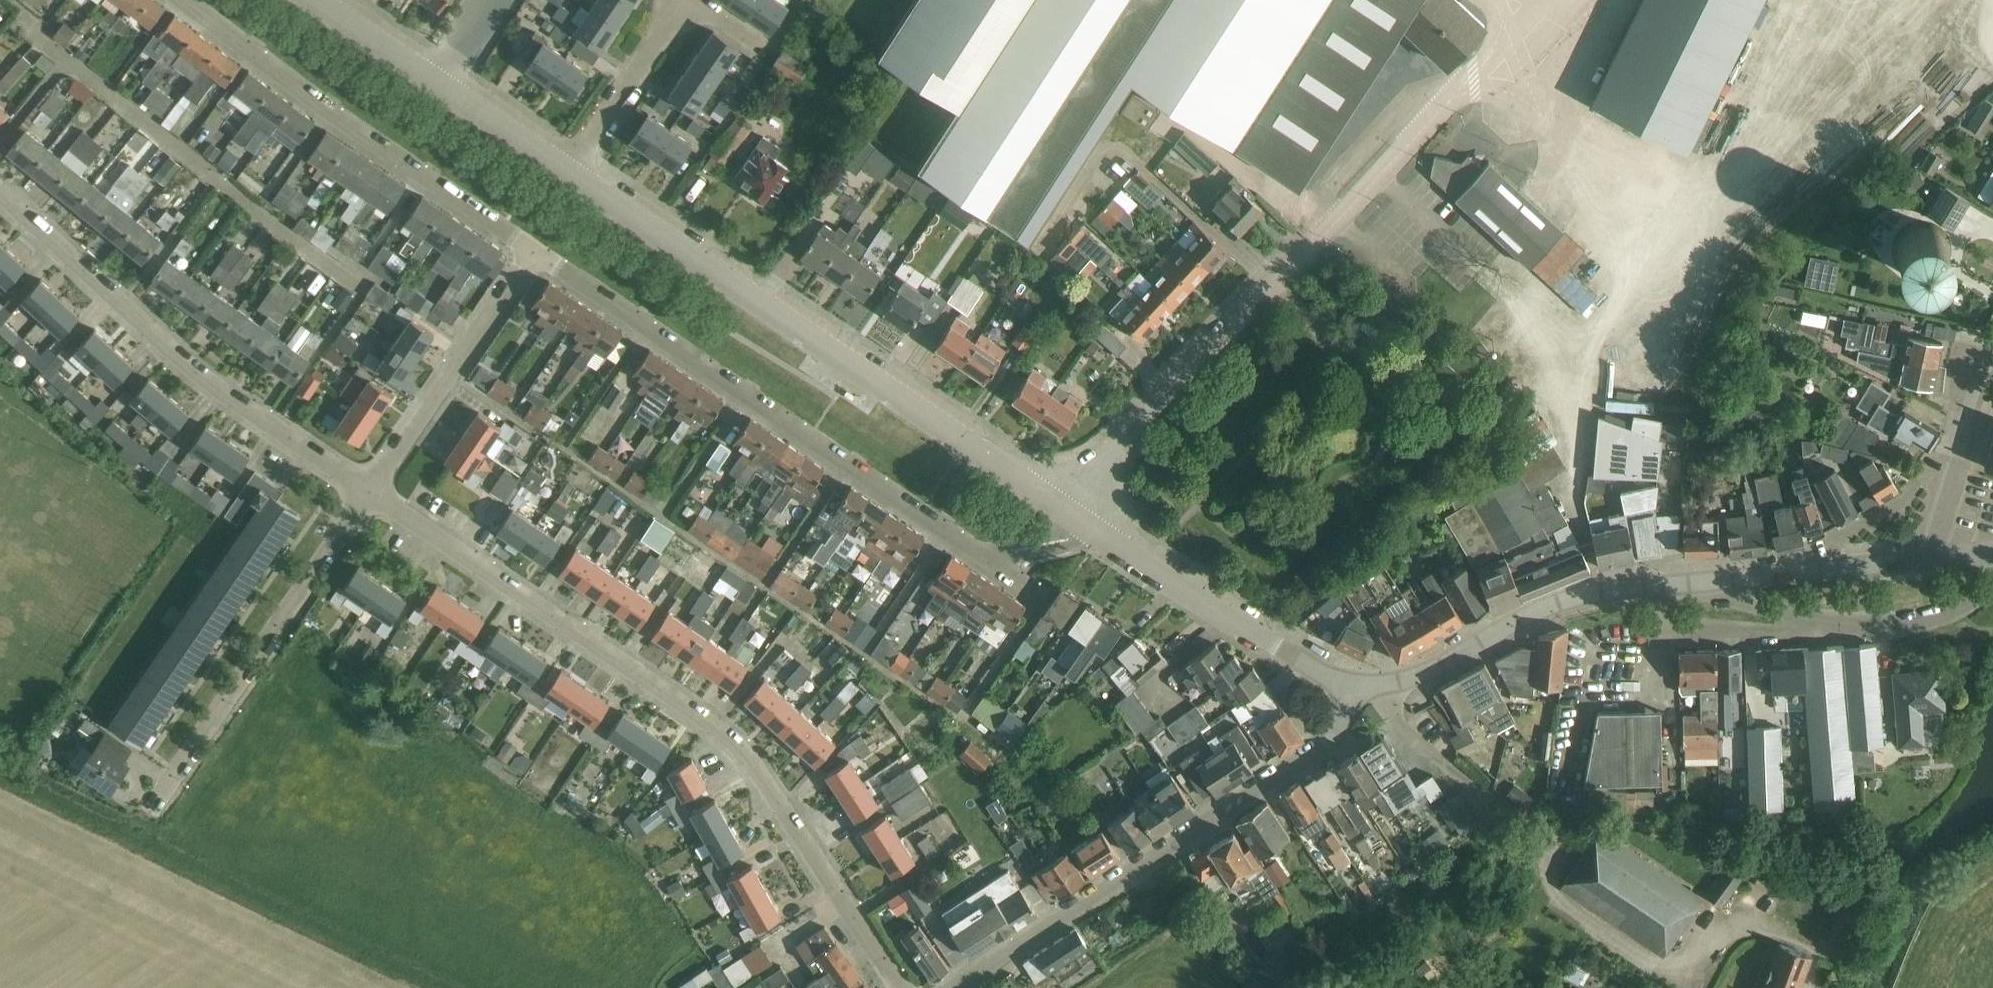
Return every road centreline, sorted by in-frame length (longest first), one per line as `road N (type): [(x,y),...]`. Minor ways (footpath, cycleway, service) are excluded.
road 1 (residential): [(896,987),(755,767),(722,733),(370,491)]
road 2 (tertiary): [(1055,503),(568,172)]
road 3 (residential): [(988,559),(537,253)]
road 4 (tertiary): [(957,987),(1326,744),(1345,716),(1348,686)]
road 5 (residential): [(370,491),(194,372),(0,194)]
road 6 (residential): [(537,253),(182,0)]
road 7 (residential): [(152,810),(370,491)]
road 8 (unclassified): [(1055,503),(1310,239)]
road 9 (tertiary): [(1348,686),(1421,679),(1550,605),(1658,587)]
road 10 (tertiary): [(1348,686),(1089,526)]
road 11 (residential): [(370,491),(537,253)]
road 12 (residential): [(1838,625),(1679,635),(1661,622),(1658,587)]
road 13 (tertiary): [(1723,578),(1933,556)]
road 14 (residential): [(568,172),(676,0)]
road 15 (residential): [(1838,625),(1894,623),(1992,580)]
road 16 (tertiary): [(568,172),(438,85)]
road 17 (tertiary): [(438,85),(313,0)]
road 18 (unclassified): [(1933,556),(1971,427)]
road 19 (residential): [(1723,578),(1740,602),(1838,625)]

